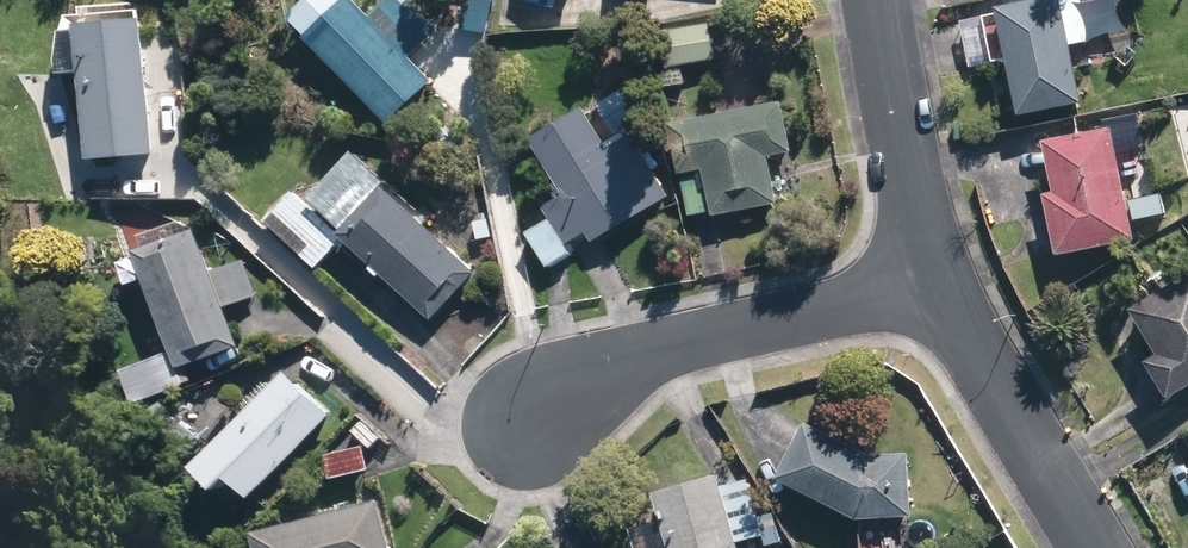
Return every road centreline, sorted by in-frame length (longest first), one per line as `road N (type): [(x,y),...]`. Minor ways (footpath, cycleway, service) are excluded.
road 1 (residential): [(550,416),(644,351),(950,277)]
road 2 (residential): [(950,277),(1104,547)]
road 3 (residential): [(874,0),(950,277)]

